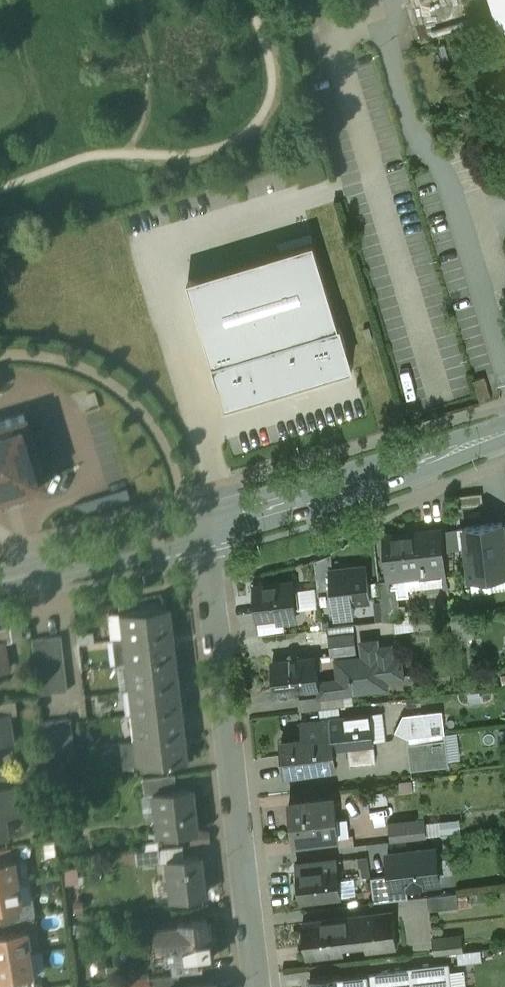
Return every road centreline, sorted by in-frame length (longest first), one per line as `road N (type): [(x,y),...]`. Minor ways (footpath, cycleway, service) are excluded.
road 1 (residential): [(259,986),(199,531)]
road 2 (tertiary): [(504,434),(199,531)]
road 3 (tertiary): [(199,531),(0,583)]

